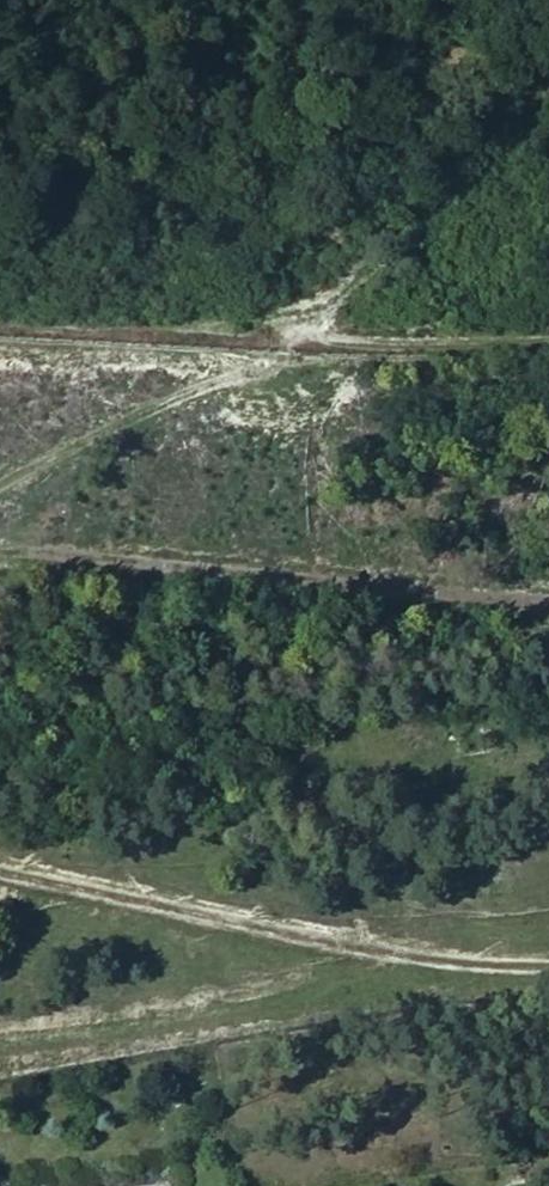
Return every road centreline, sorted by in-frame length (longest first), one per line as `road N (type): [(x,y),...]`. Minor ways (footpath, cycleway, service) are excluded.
road 1 (track): [(548,967),(470,964),(0,875)]

